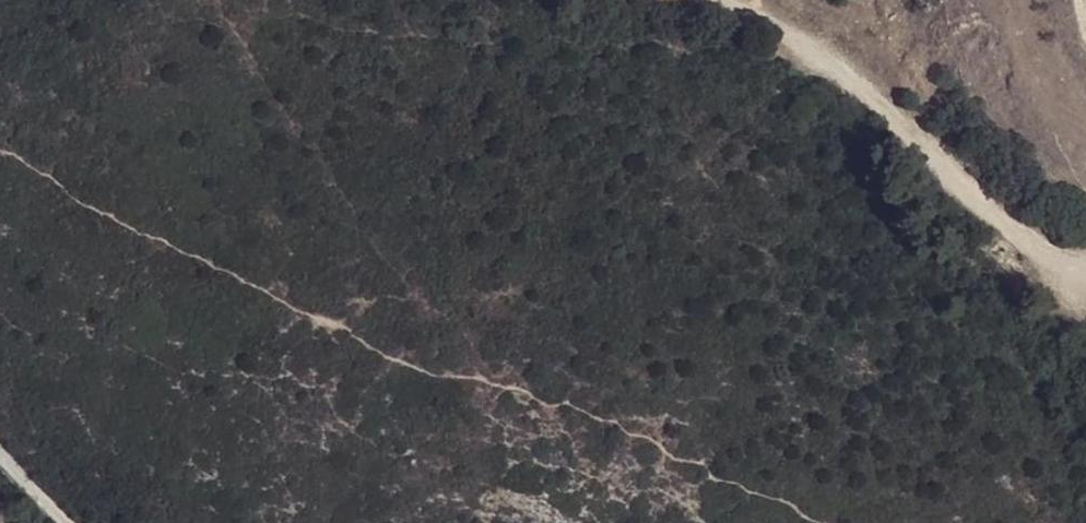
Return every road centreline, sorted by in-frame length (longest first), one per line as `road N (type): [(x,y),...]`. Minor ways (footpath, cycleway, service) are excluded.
road 1 (track): [(713,0),(751,10),(829,57),(1038,245),(1085,265)]

